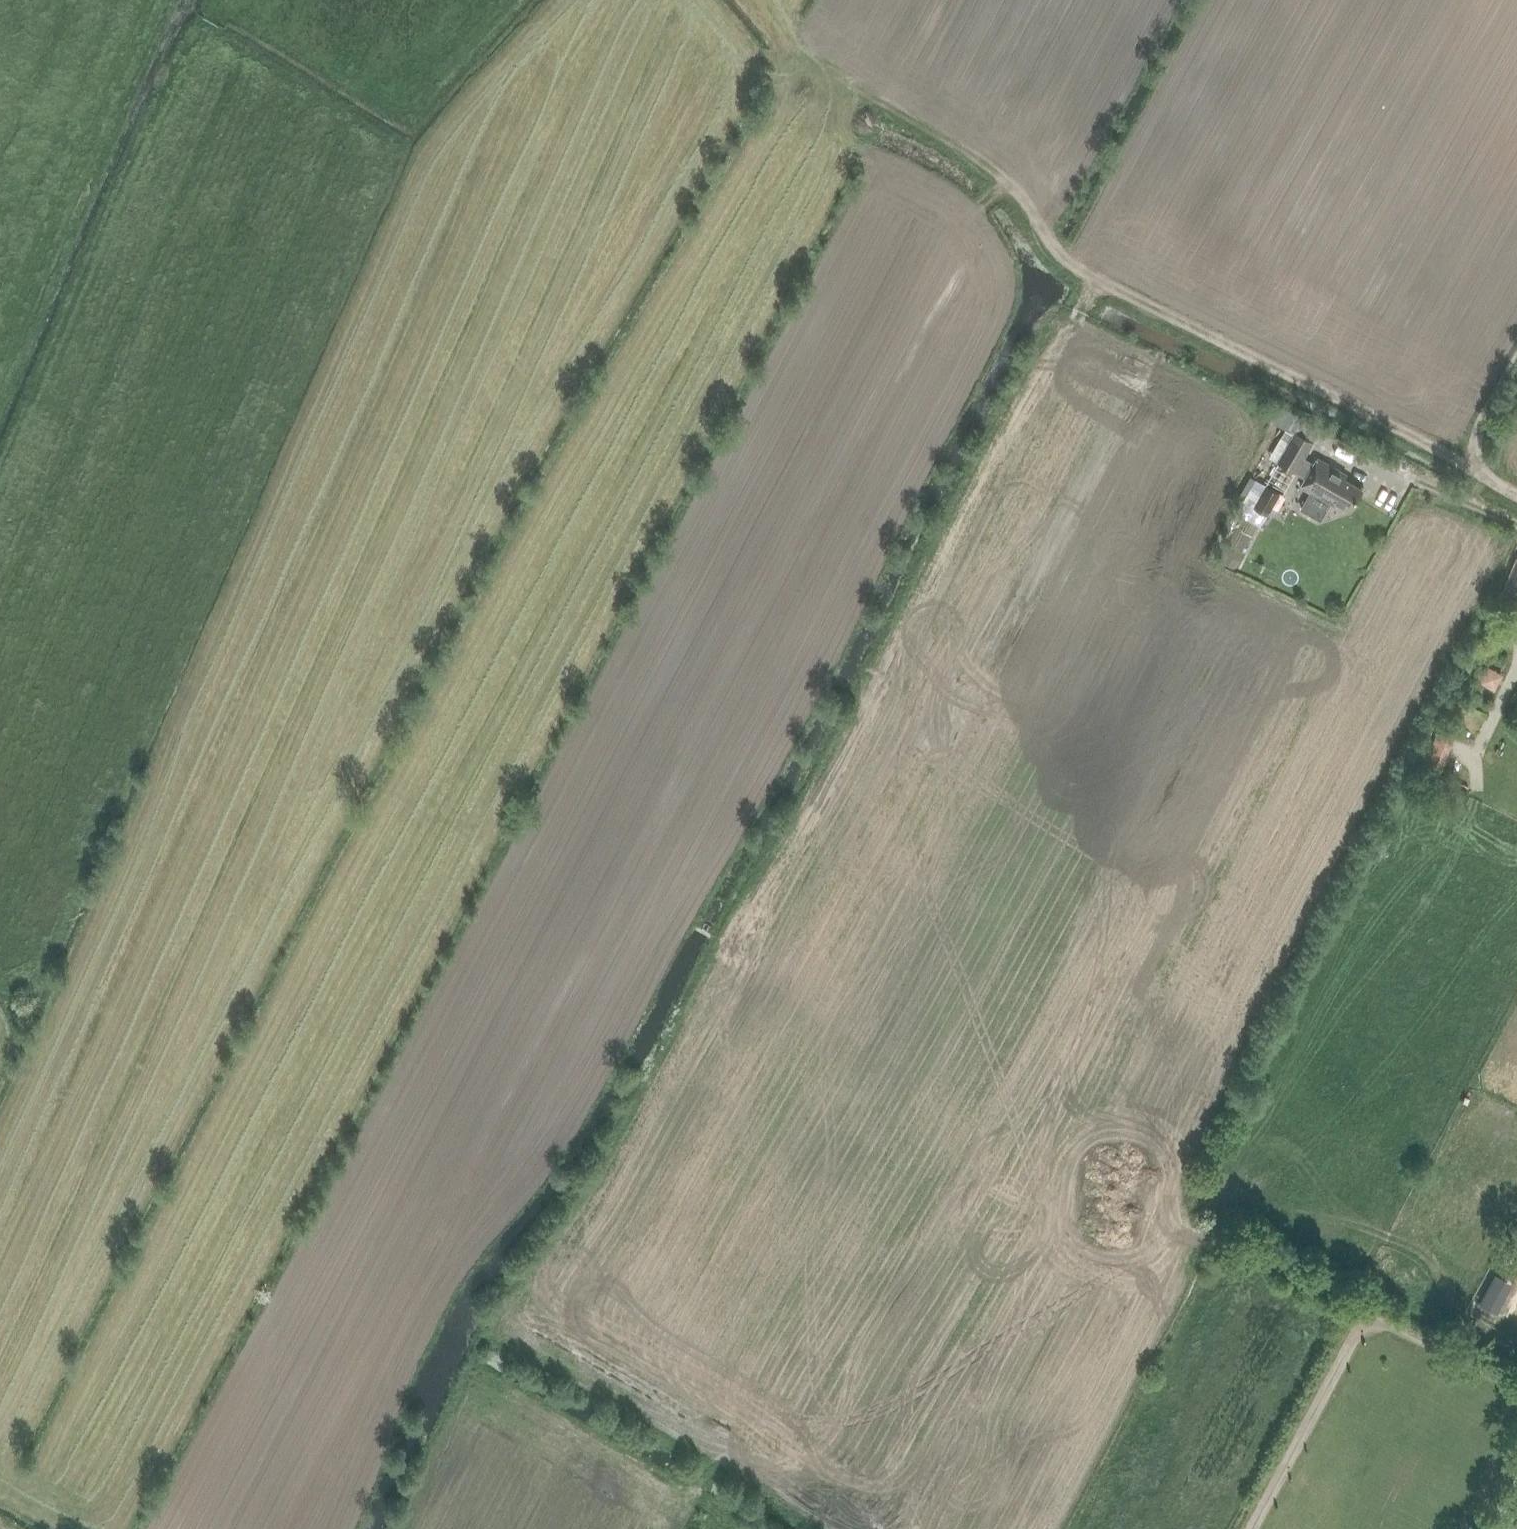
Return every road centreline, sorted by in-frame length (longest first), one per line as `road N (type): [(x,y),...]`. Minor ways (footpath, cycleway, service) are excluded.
road 1 (track): [(1516,1389),(1374,1322),(1356,1332),(1251,1528)]
road 2 (track): [(1516,499),(1483,484),(1478,439),(1516,372)]

